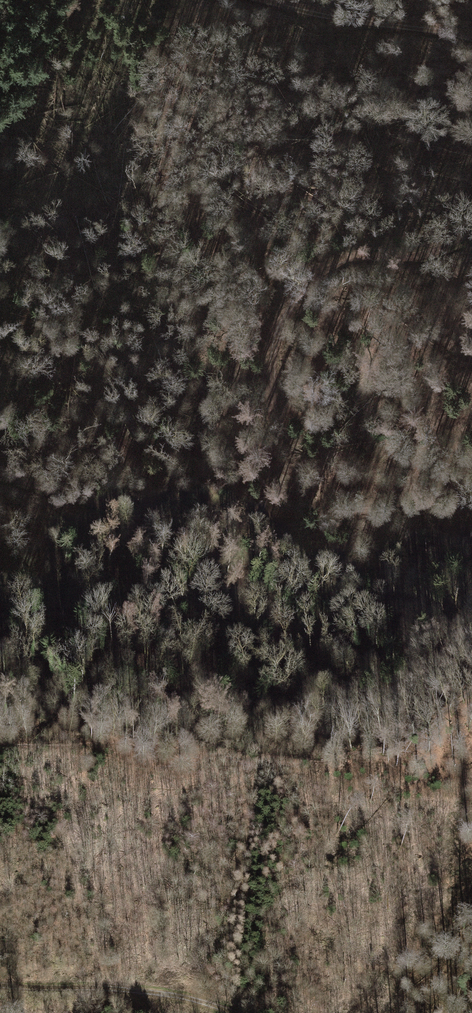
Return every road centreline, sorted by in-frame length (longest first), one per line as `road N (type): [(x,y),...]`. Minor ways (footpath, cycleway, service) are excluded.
road 1 (track): [(471,415),(429,439),(416,476),(376,507),(189,529),(0,476)]
road 2 (track): [(262,519),(278,325),(298,294),(325,270),(415,256),(471,232)]
road 3 (track): [(471,39),(257,0)]
road 4 (track): [(0,983),(140,988)]

